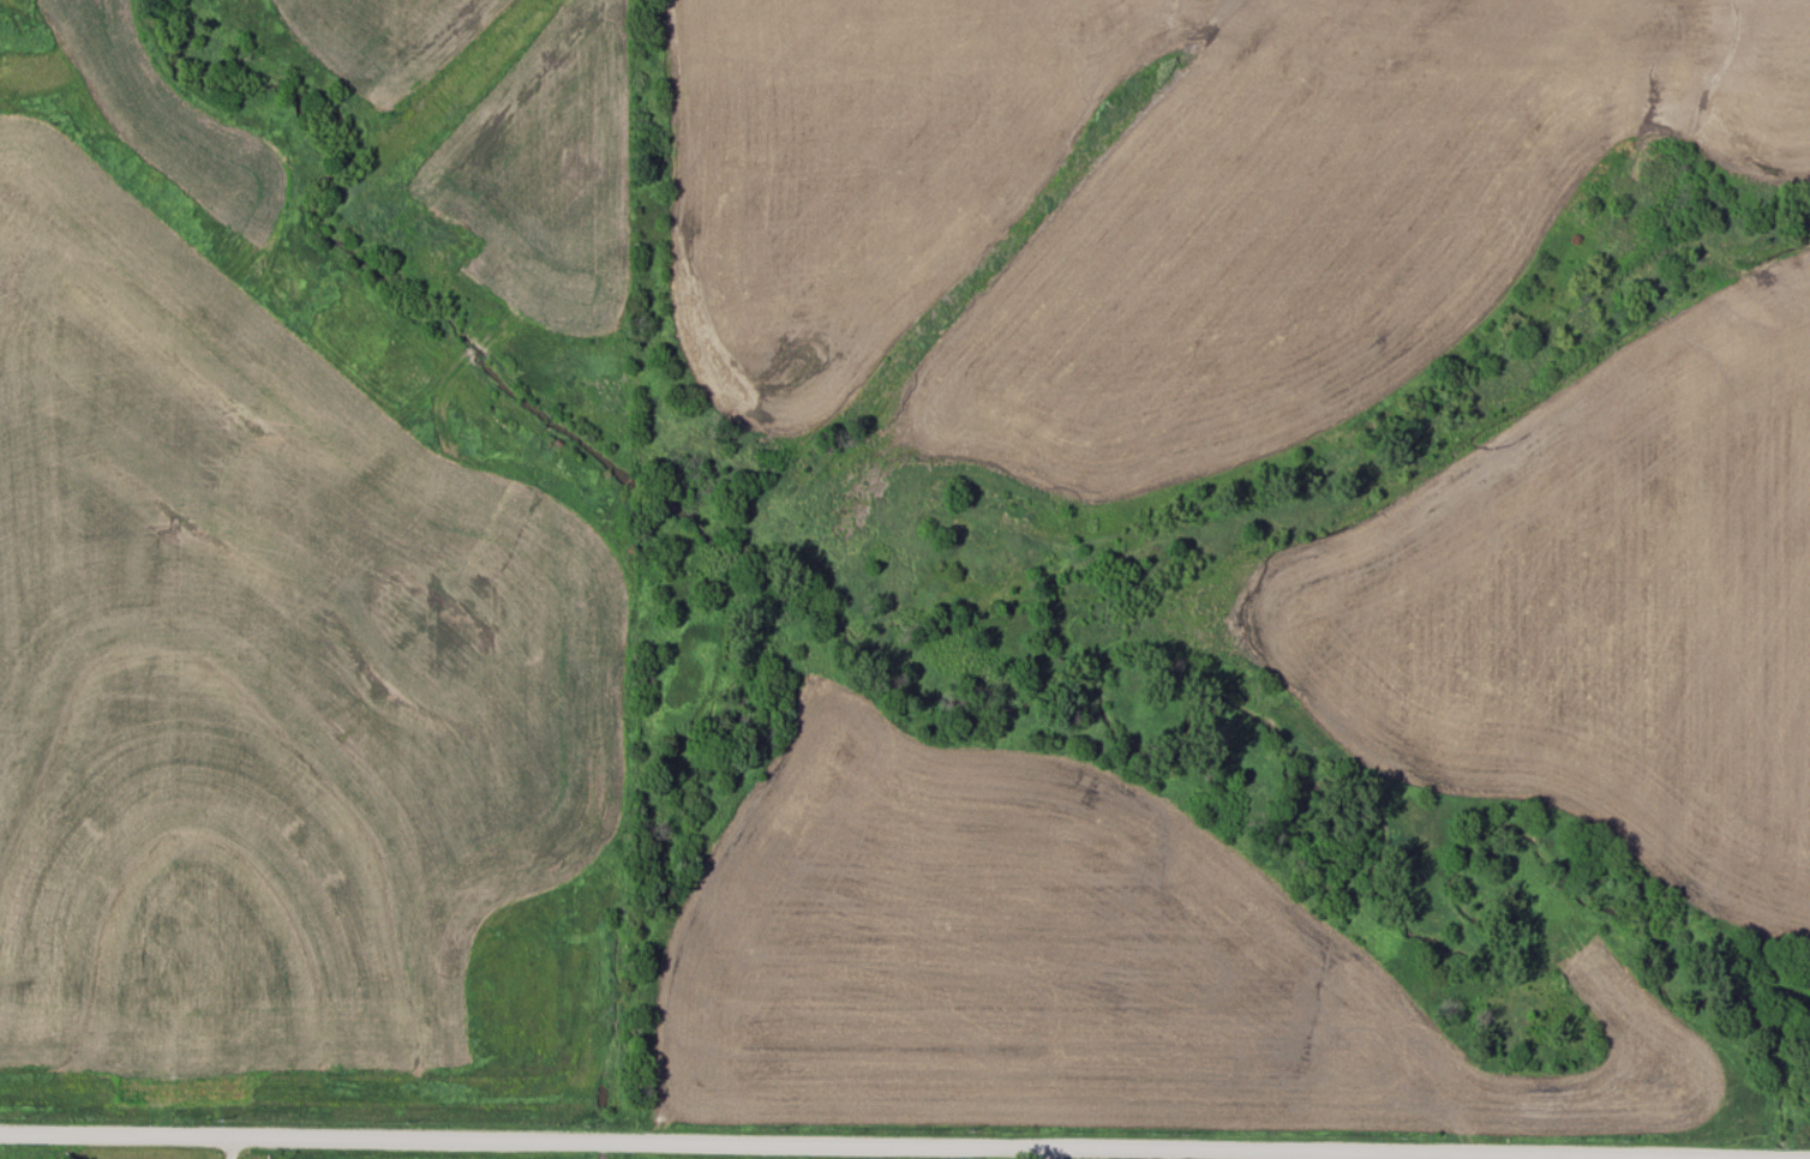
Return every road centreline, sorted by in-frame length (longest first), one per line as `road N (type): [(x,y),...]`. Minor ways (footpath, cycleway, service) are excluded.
road 1 (residential): [(0,1132),(1749,1158)]

